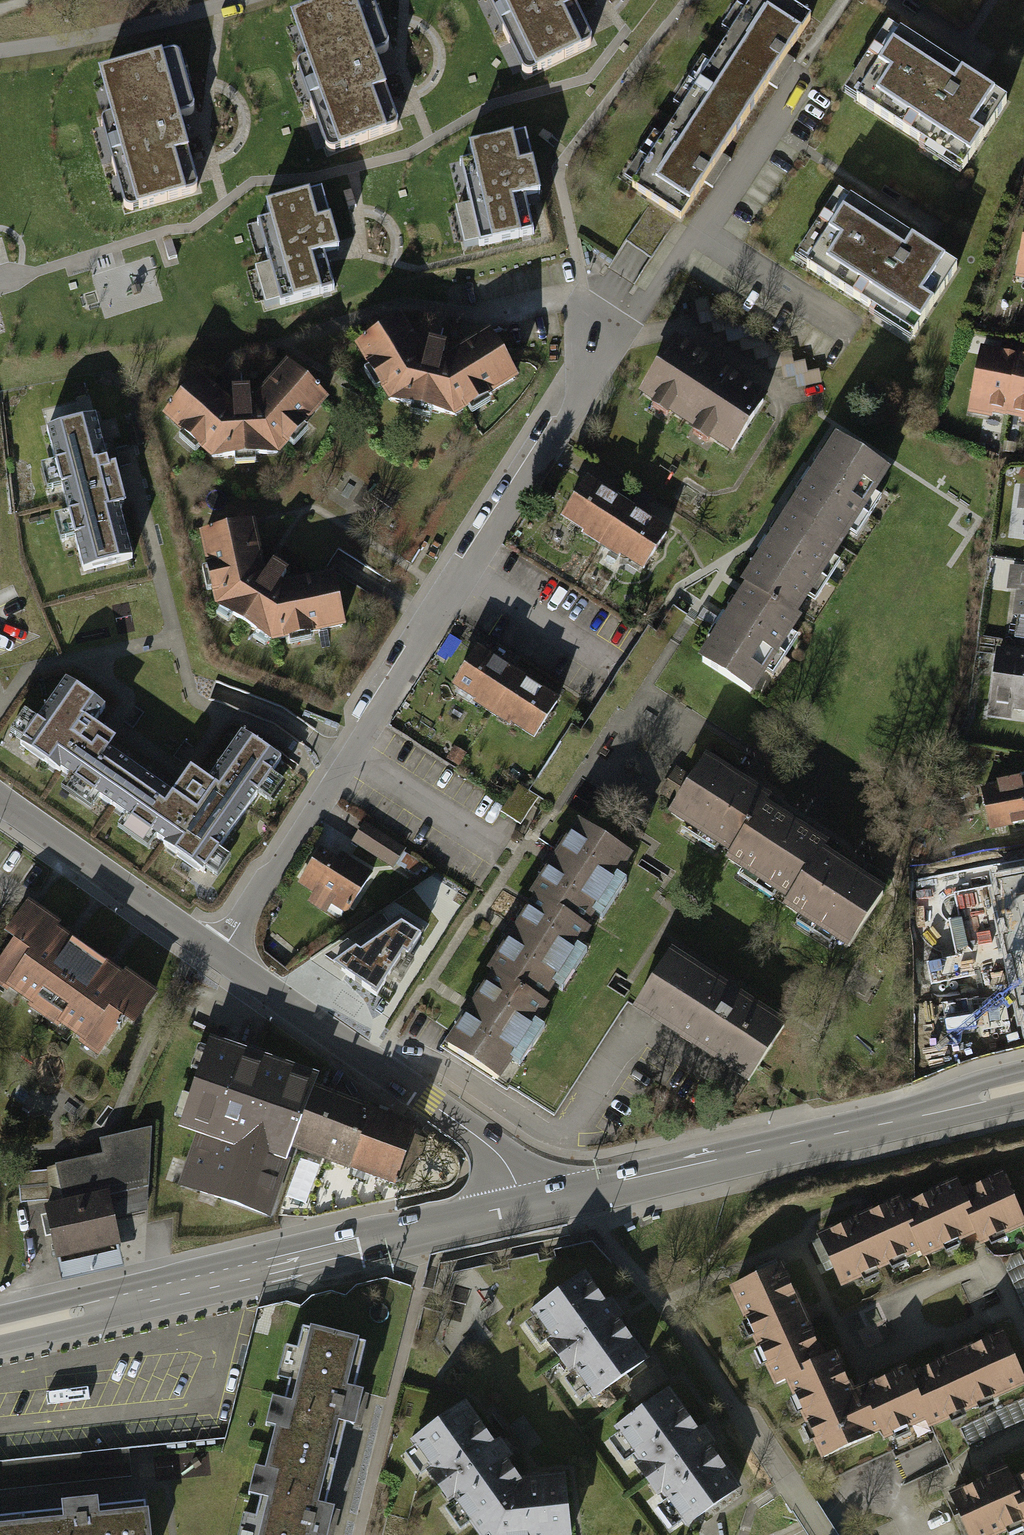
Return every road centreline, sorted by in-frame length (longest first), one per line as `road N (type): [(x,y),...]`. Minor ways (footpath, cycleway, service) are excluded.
road 1 (residential): [(219,954),(577,407),(597,334)]
road 2 (primary): [(0,1330),(524,1208)]
road 3 (primary): [(524,1208),(1023,1087)]
road 4 (residential): [(219,954),(490,1149),(509,1169),(524,1208)]
road 5 (residential): [(824,1534),(660,1304),(590,1225)]
road 6 (residential): [(0,800),(219,954)]

